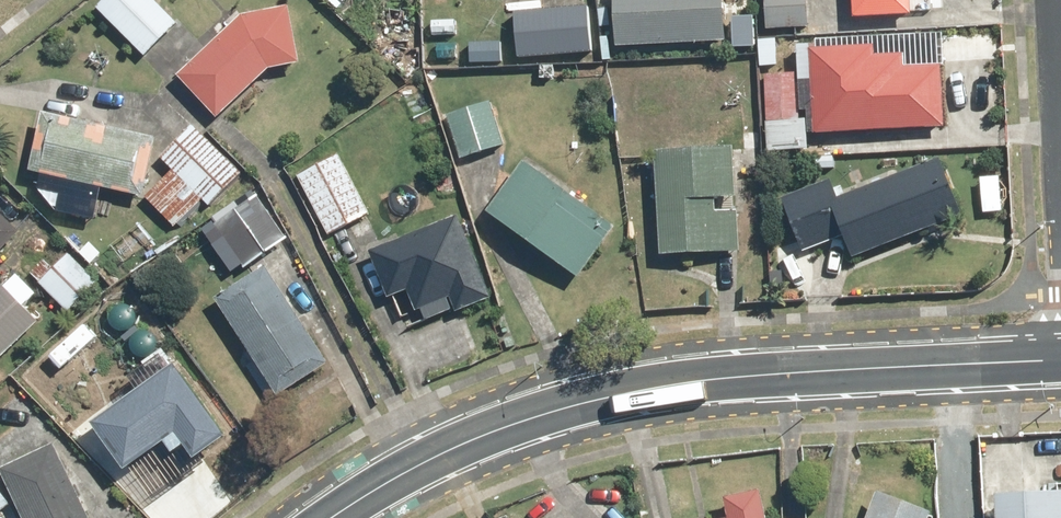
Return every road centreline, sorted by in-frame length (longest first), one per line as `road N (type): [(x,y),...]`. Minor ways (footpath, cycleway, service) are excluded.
road 1 (tertiary): [(1060,361),(710,379),(624,393),(473,438),(328,517)]

